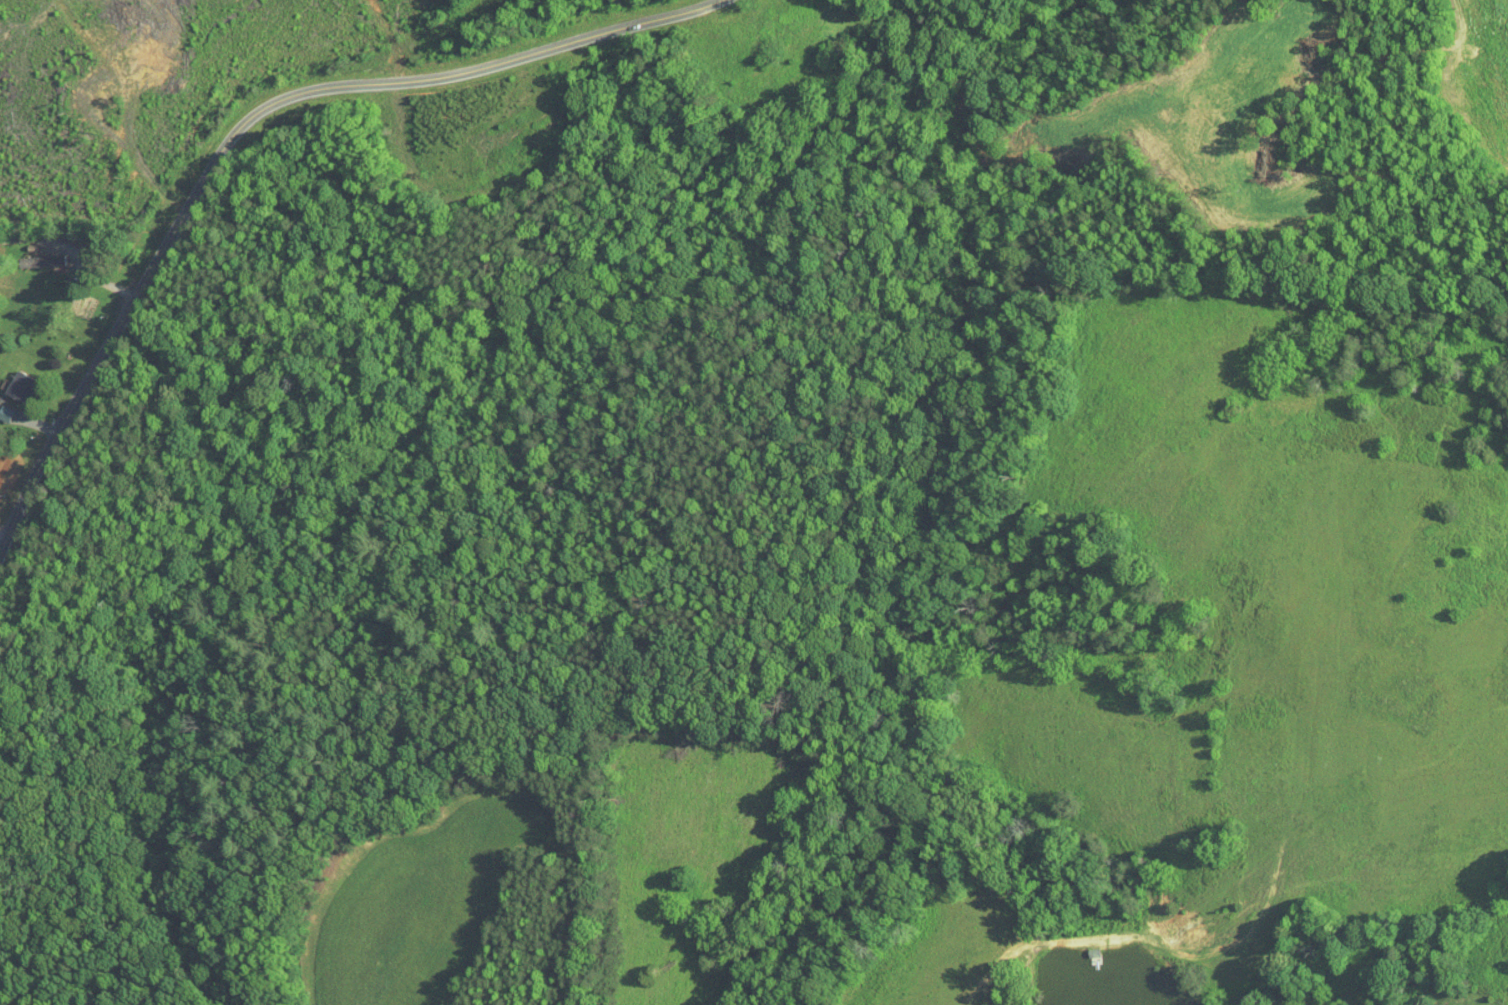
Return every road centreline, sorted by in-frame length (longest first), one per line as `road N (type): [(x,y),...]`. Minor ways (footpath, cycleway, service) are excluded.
road 1 (residential): [(0,551),(121,317),(242,118),(268,100),(323,85),(375,84),(397,104),(411,156),(431,185),(459,195),(492,188),(546,157),(565,136),(572,29),(597,17),(678,19),(733,0)]

